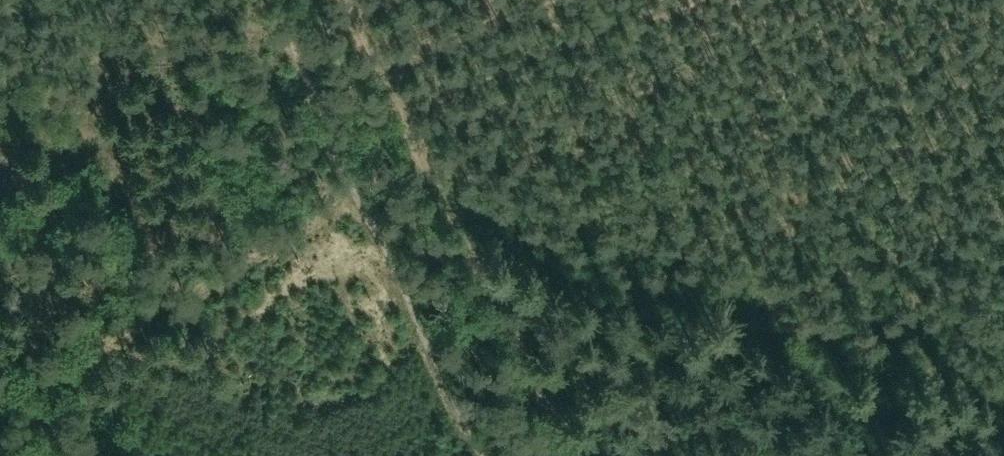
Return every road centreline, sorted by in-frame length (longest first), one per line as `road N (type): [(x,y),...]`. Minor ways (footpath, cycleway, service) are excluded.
road 1 (track): [(565,455),(341,0)]
road 2 (track): [(480,455),(363,179),(268,0)]
road 3 (track): [(0,394),(363,179)]

